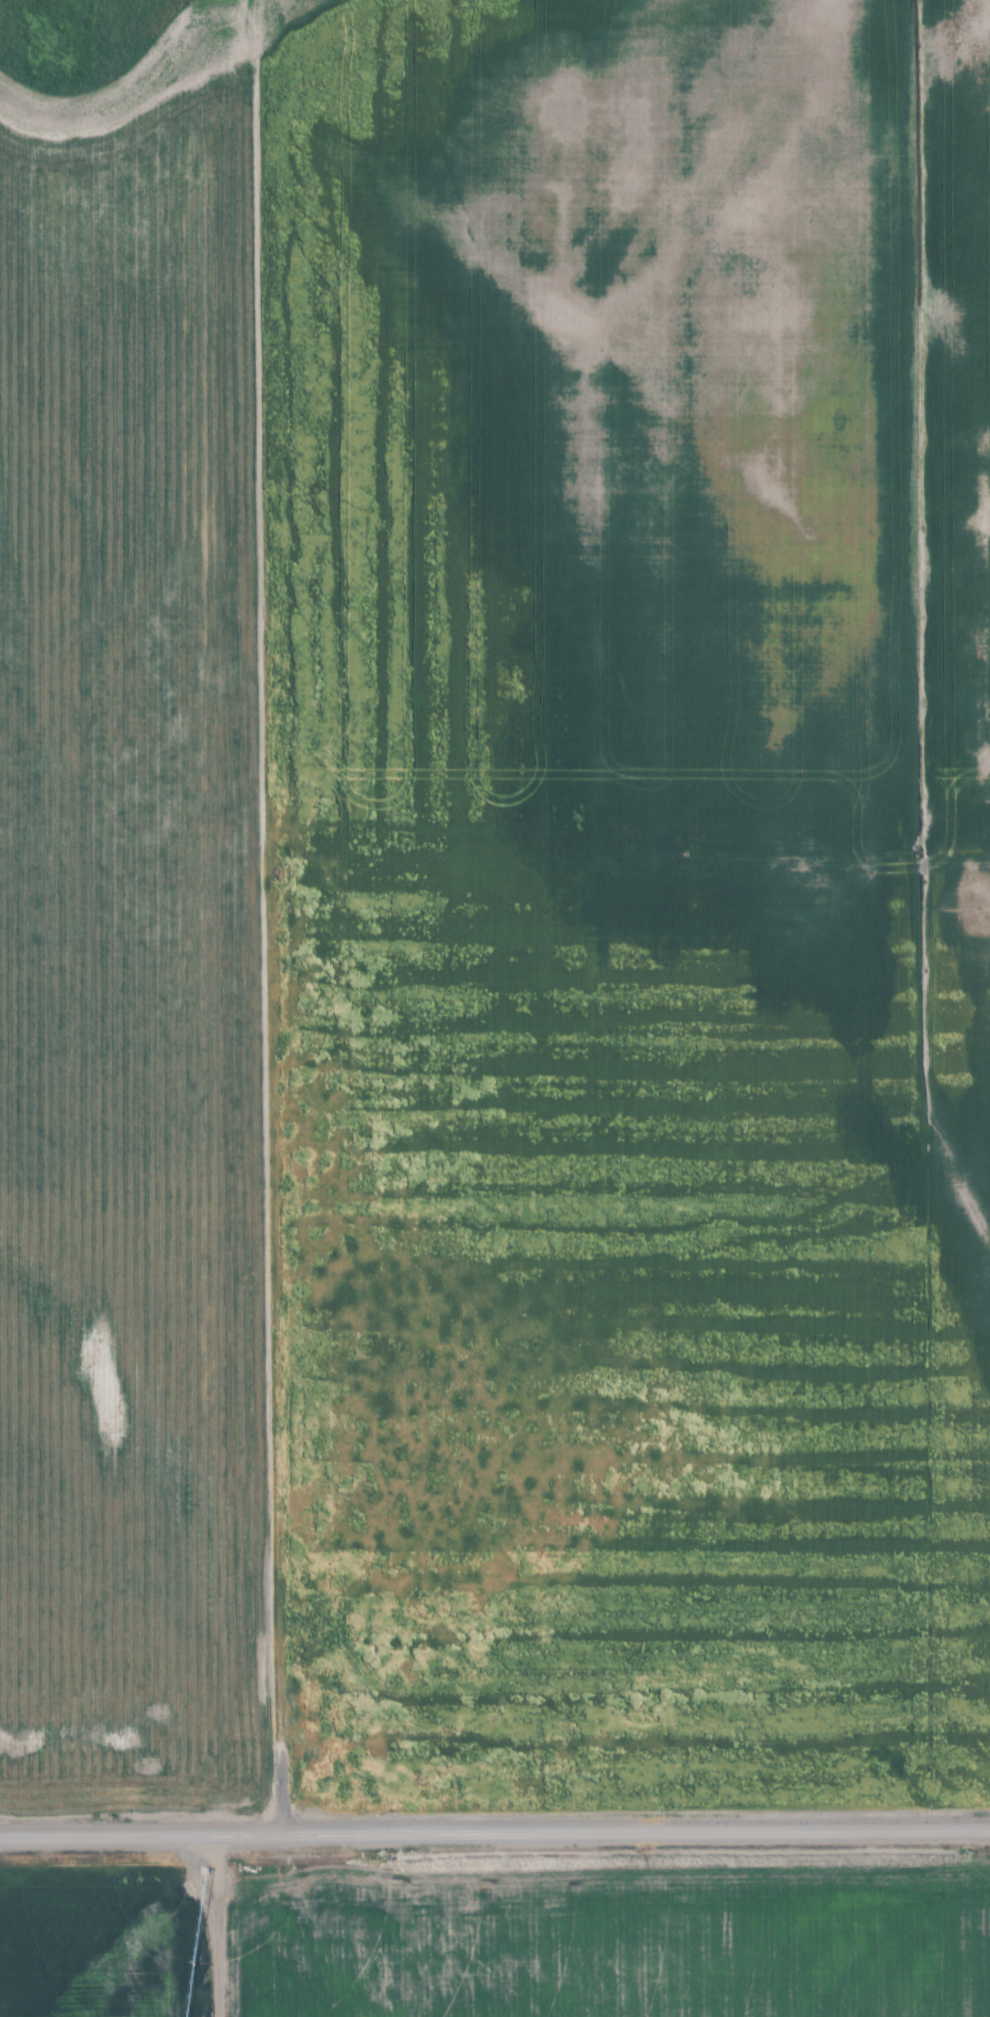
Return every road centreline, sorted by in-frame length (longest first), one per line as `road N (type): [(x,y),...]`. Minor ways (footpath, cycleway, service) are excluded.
road 1 (residential): [(989,1838),(0,1838)]

